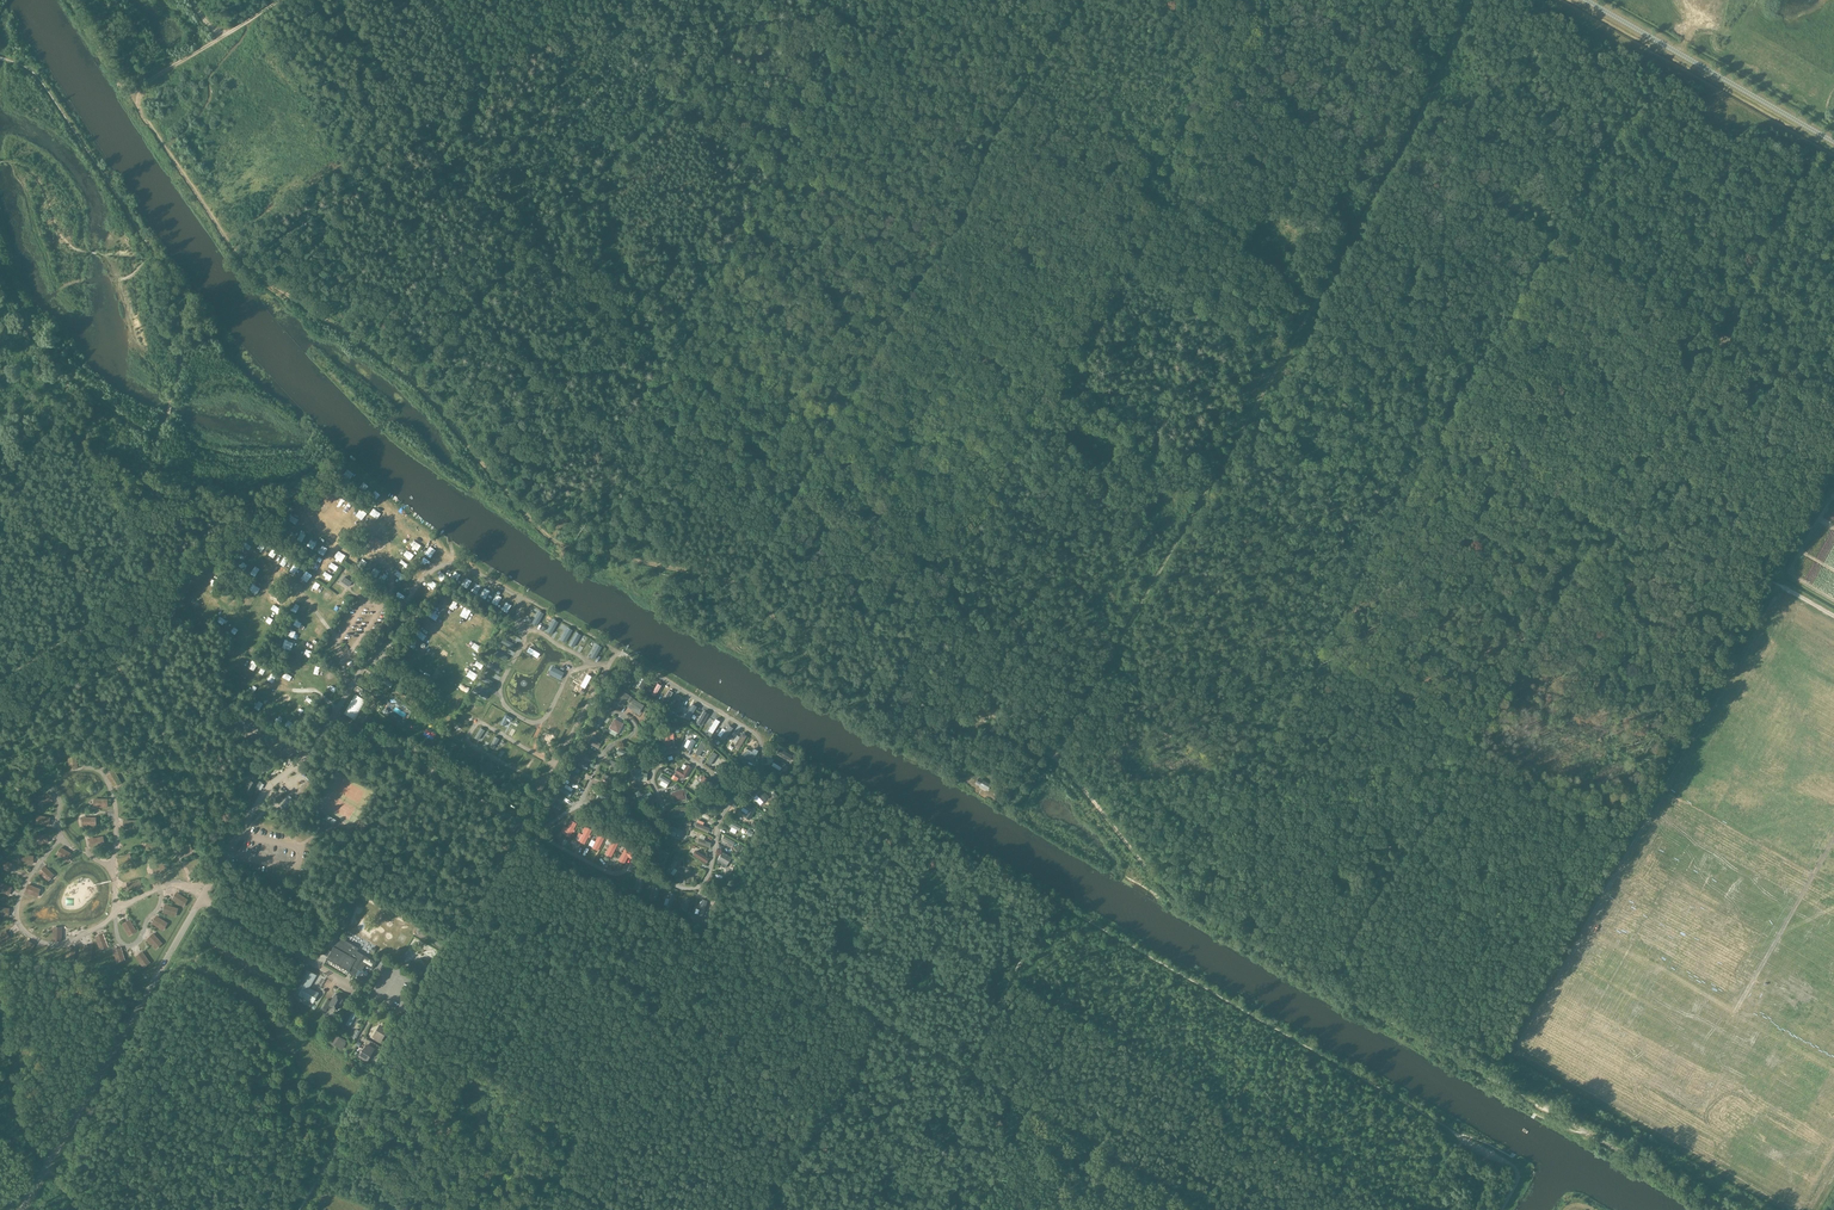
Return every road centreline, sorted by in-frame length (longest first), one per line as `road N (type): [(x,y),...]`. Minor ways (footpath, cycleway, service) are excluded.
road 1 (track): [(136,103),(240,259),(406,375),(552,539),(739,585),(877,727),(897,733),(975,727),(1051,754)]
road 2 (track): [(1466,0),(1399,154),(1051,754)]
road 3 (track): [(1331,988),(1371,902),(1442,802),(1599,529)]
road 4 (track): [(879,1022),(1209,1209)]
road 5 (track): [(0,467),(197,787)]
road 6 (track): [(1051,754),(1171,895),(1331,988)]
road 7 (track): [(1599,529),(1315,302)]
road 8 (unclassified): [(22,1209),(201,898)]
road 9 (unclassified): [(1833,142),(1586,0)]
road 10 (track): [(1331,988),(1548,1110)]
road 11 (unclassified): [(395,1011),(201,898)]
road 12 (track): [(77,1209),(22,1127),(0,1005)]
road 13 (track): [(765,1209),(879,1022)]
road 14 (unclassified): [(1548,1110),(1725,1209)]
road 15 (track): [(61,366),(66,386),(52,453),(18,488)]
road 16 (track): [(39,305),(72,283),(127,278),(156,257)]
road 17 (track): [(67,0),(136,103)]

